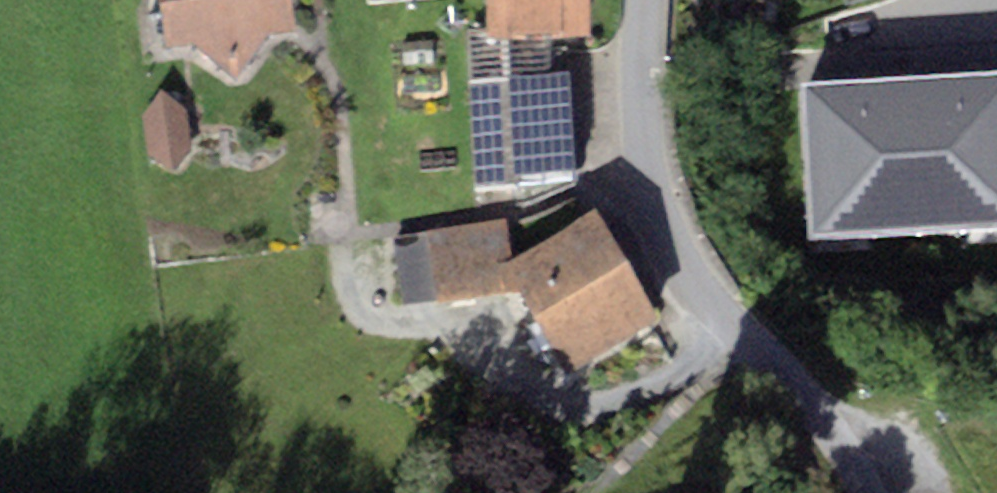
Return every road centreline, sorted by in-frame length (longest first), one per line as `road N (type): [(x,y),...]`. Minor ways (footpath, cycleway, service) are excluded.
road 1 (residential): [(645,0),(643,132),(663,227),(702,283),(812,402),(870,492)]

